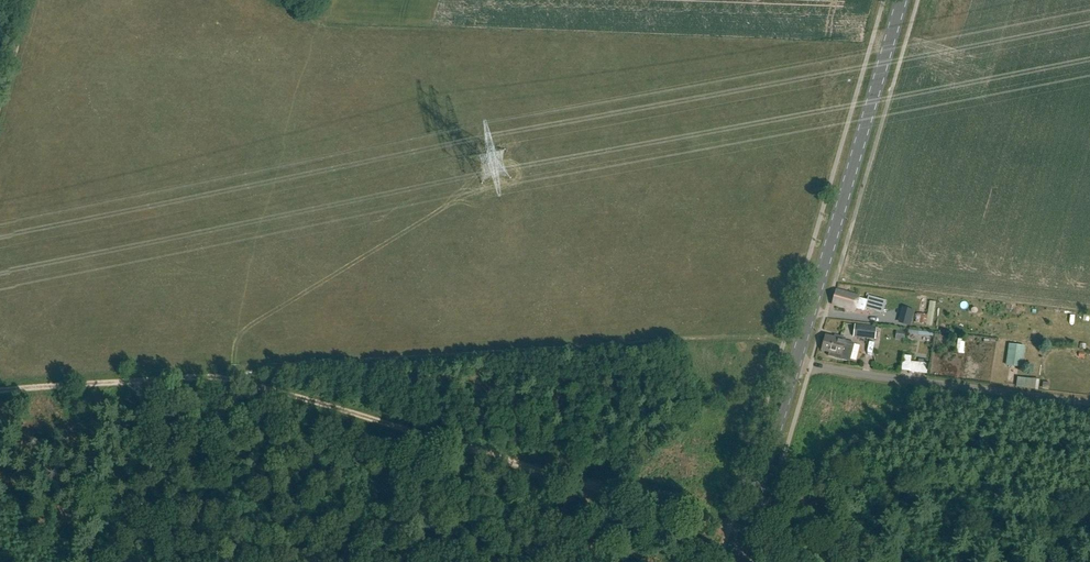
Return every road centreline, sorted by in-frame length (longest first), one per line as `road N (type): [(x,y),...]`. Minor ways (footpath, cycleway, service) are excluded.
road 1 (track): [(731,527),(213,379)]
road 2 (secondary): [(794,365),(901,0)]
road 3 (unclassified): [(1089,400),(794,365)]
road 4 (secondary): [(737,561),(794,365)]
road 5 (track): [(135,381),(0,390)]

